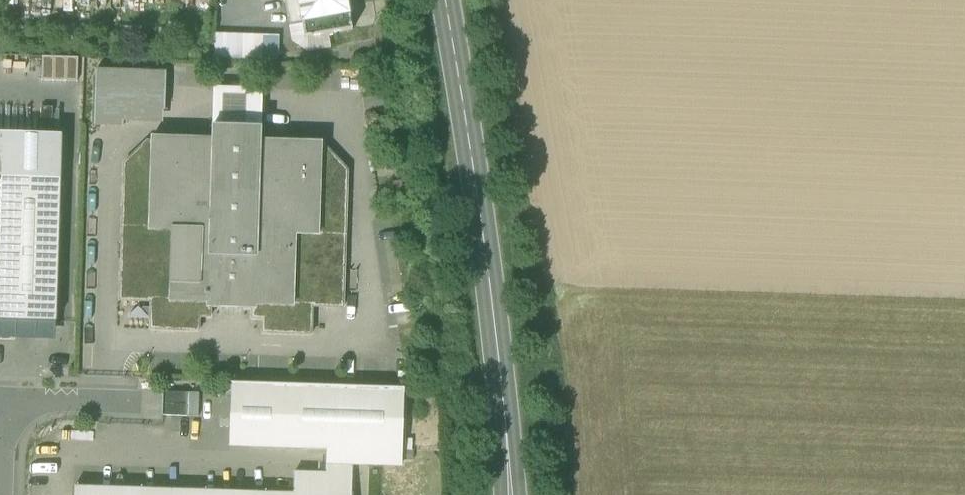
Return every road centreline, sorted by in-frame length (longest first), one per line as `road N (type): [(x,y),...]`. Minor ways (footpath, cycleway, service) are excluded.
road 1 (primary): [(511,494),(499,354),(446,0)]
road 2 (unclassified): [(0,398),(125,402)]

